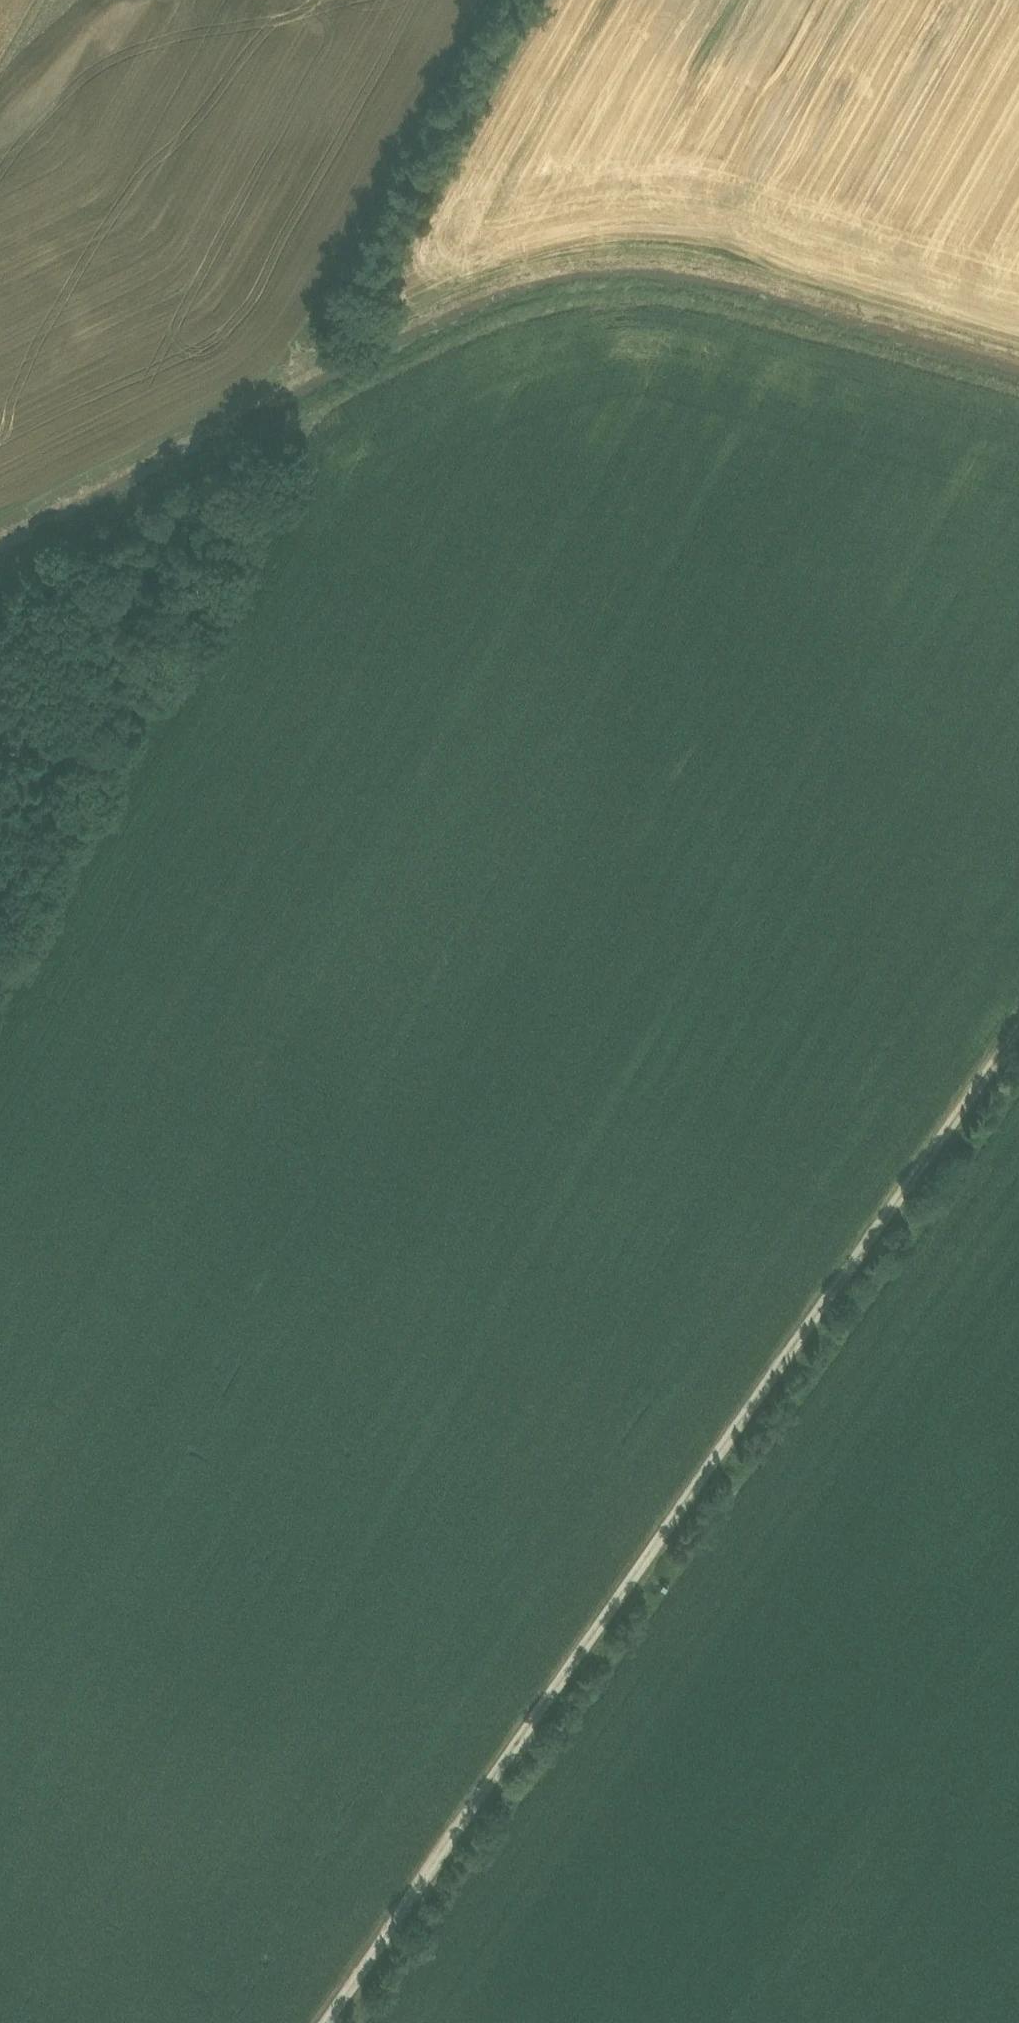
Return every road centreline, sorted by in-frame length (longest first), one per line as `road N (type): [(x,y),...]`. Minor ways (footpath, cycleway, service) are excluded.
road 1 (track): [(326,2022),(1018,1028)]

